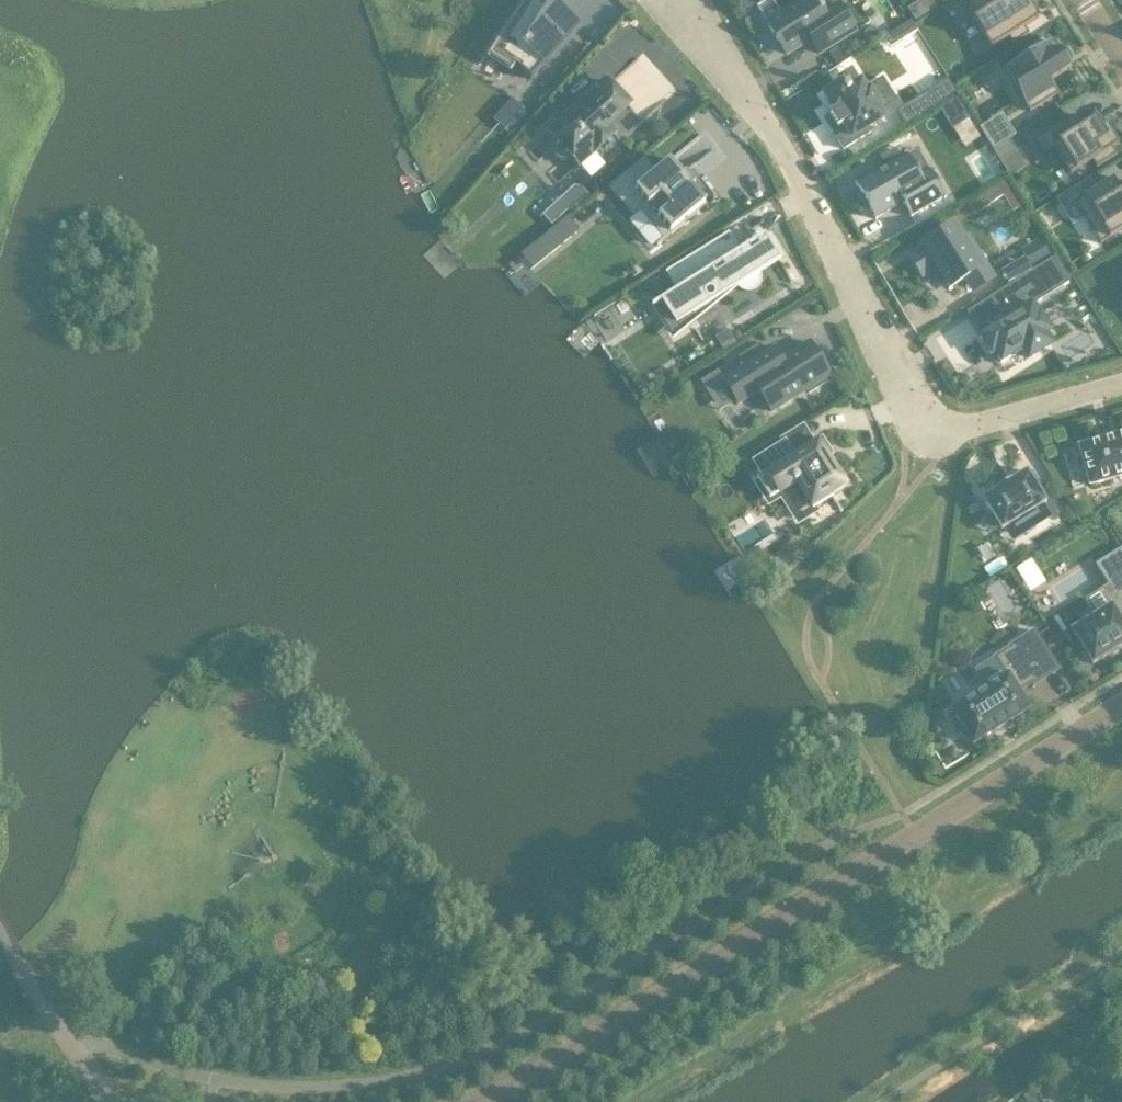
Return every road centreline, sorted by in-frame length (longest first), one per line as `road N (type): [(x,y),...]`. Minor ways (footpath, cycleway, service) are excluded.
road 1 (residential): [(479,1101),(1121,705)]
road 2 (residential): [(684,0),(917,417),(941,433),(1121,384)]

